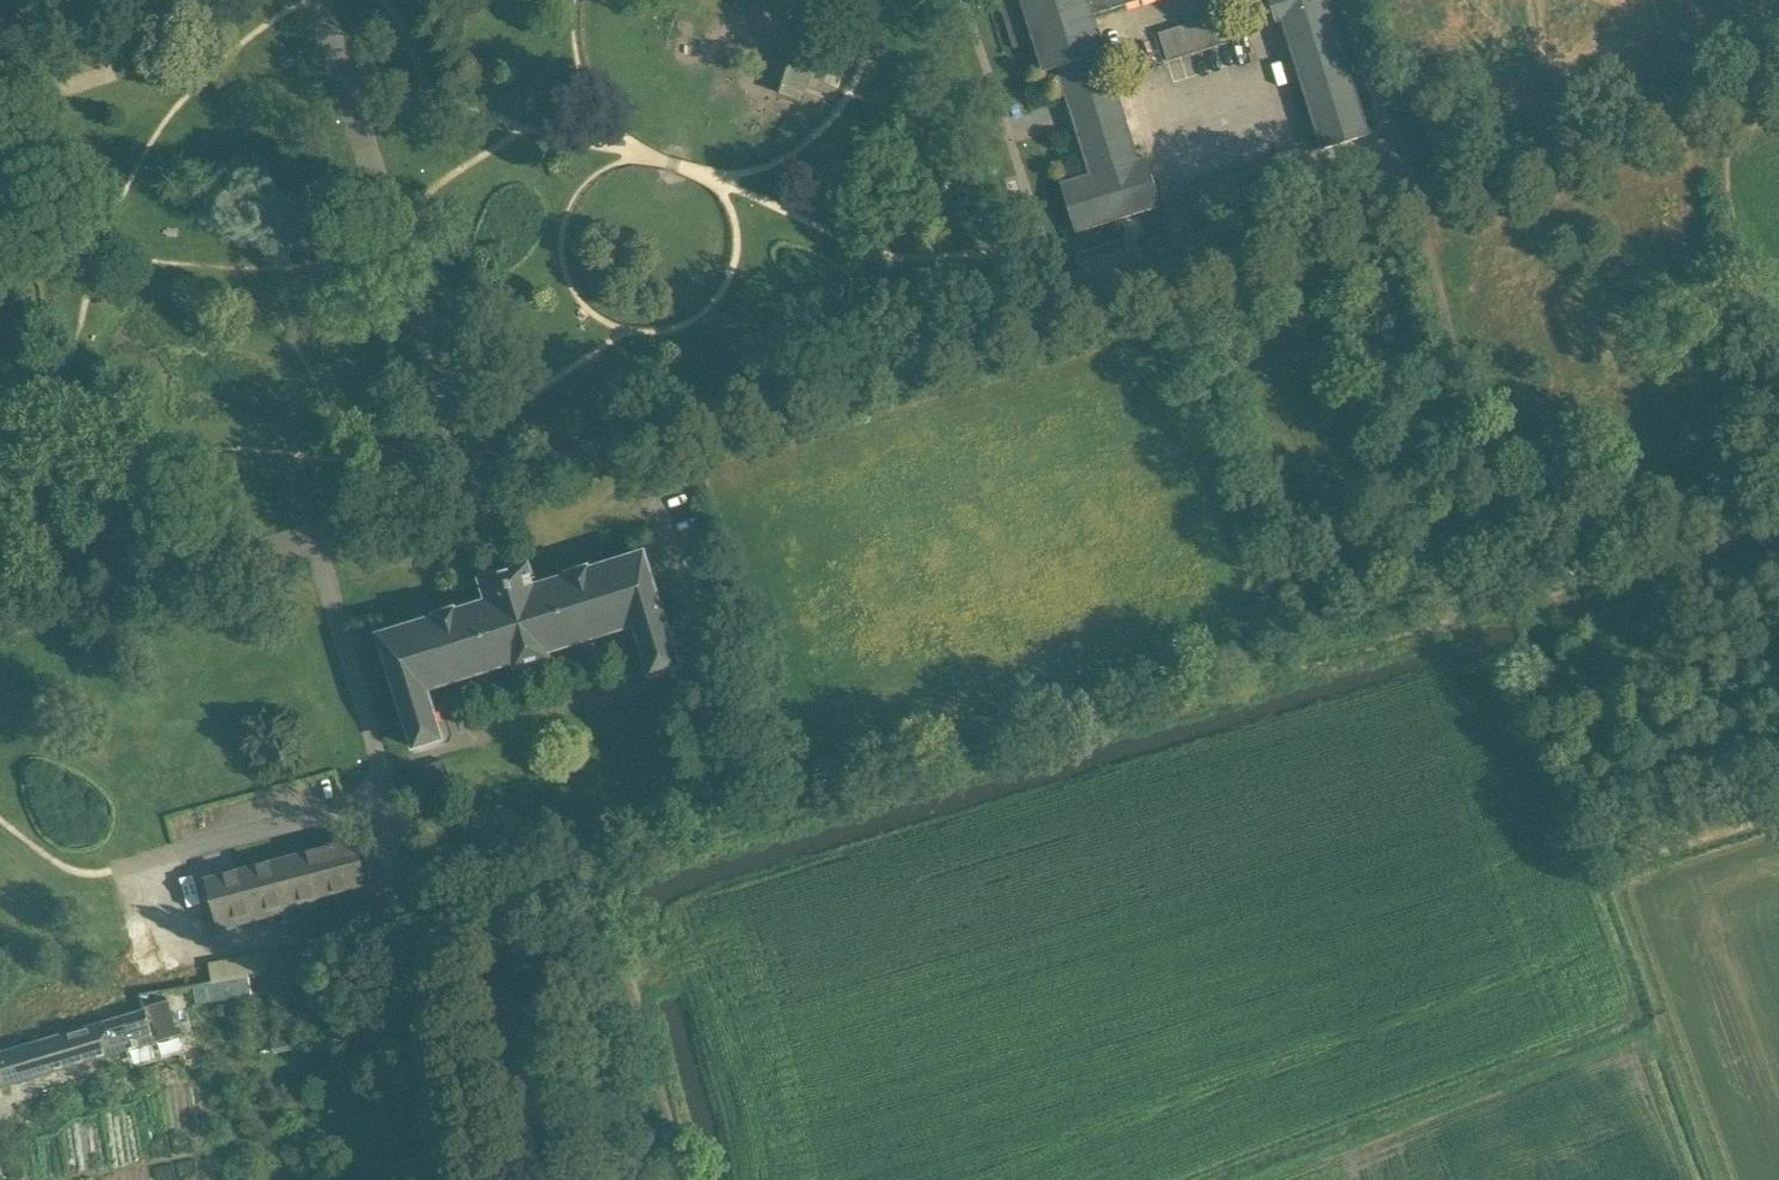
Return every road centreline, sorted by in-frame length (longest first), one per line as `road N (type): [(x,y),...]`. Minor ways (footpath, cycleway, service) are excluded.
road 1 (residential): [(475,484),(1778,80)]
road 2 (residential): [(475,484),(320,0)]
road 3 (track): [(1419,192),(1528,600)]
road 4 (residential): [(415,874),(315,535)]
road 5 (residential): [(0,634),(315,535)]
road 6 (track): [(1528,600),(1778,519)]
road 7 (residential): [(315,535),(475,484)]

